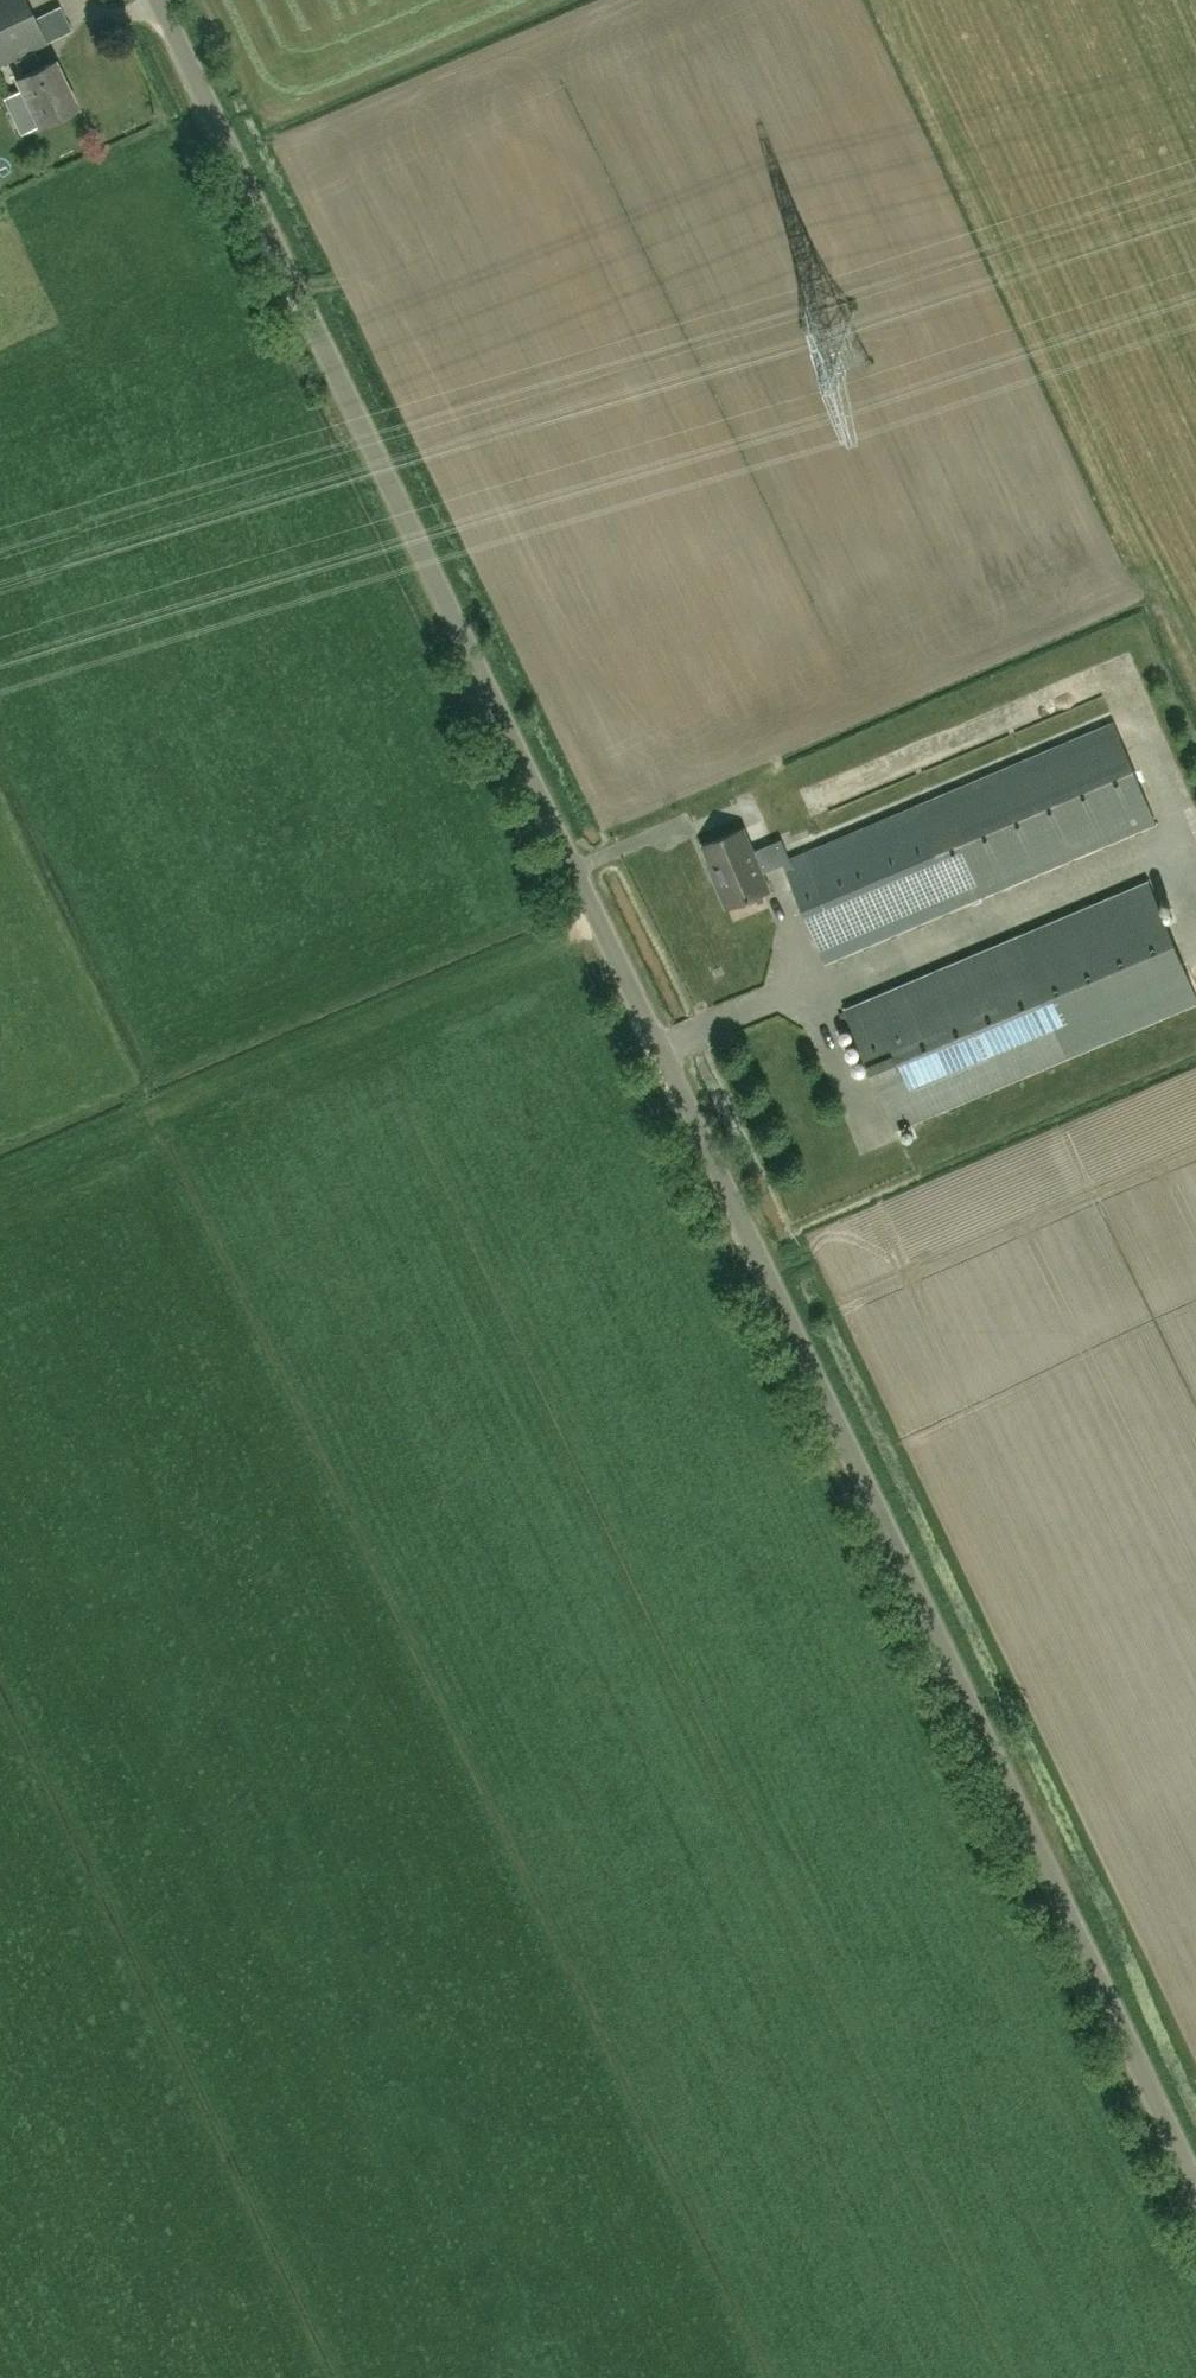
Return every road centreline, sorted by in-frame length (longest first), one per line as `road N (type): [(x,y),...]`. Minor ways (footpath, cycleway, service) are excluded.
road 1 (unclassified): [(1195,2178),(161,0)]

